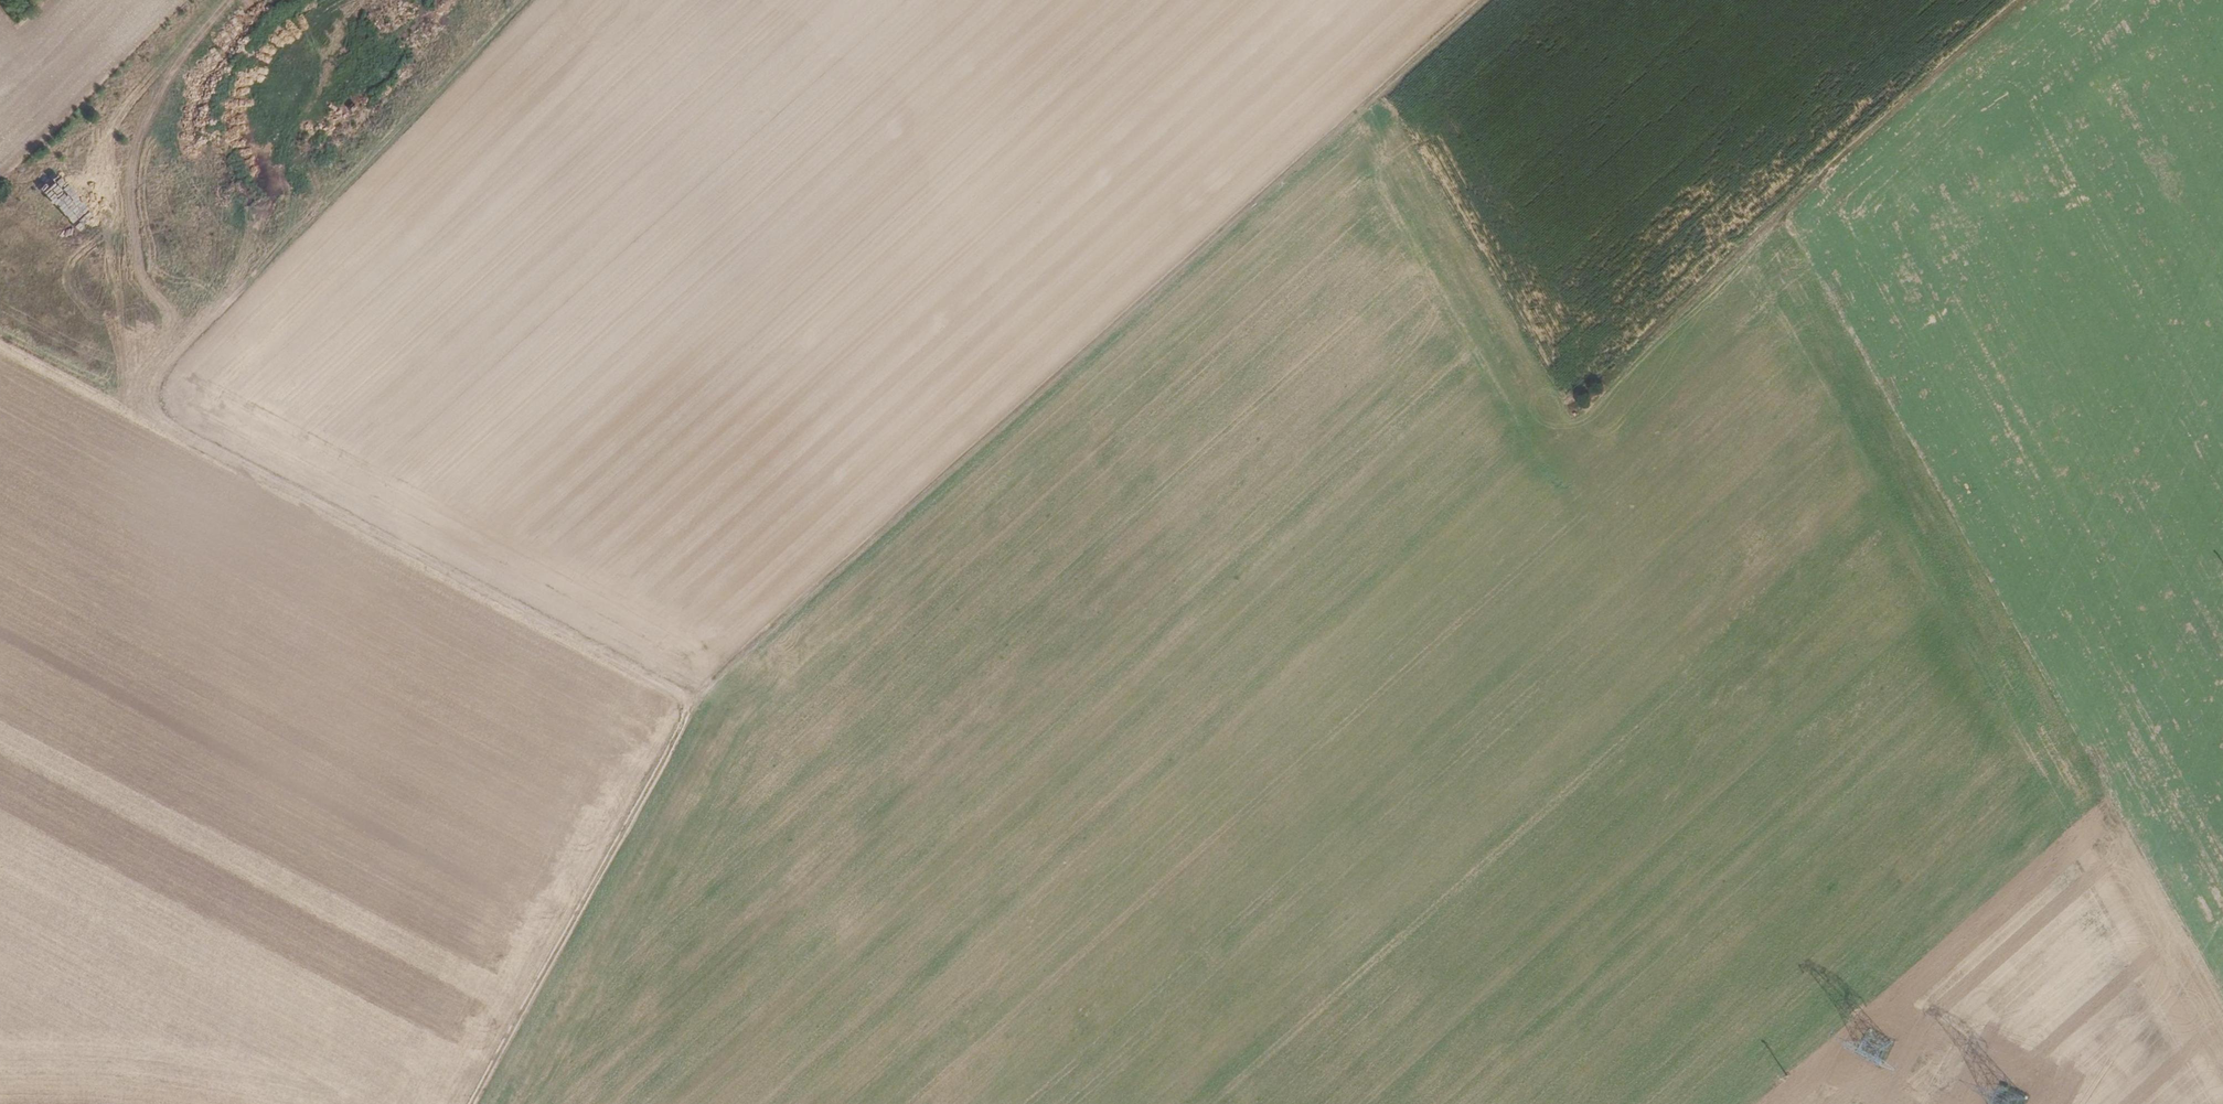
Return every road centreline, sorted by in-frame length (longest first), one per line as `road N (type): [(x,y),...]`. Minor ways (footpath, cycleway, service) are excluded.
road 1 (track): [(696,694),(1486,0)]
road 2 (track): [(696,694),(687,643),(310,210)]
road 3 (track): [(470,1103),(603,849),(696,694)]
road 4 (track): [(2029,0),(1787,214)]
road 5 (track): [(534,0),(310,210)]

